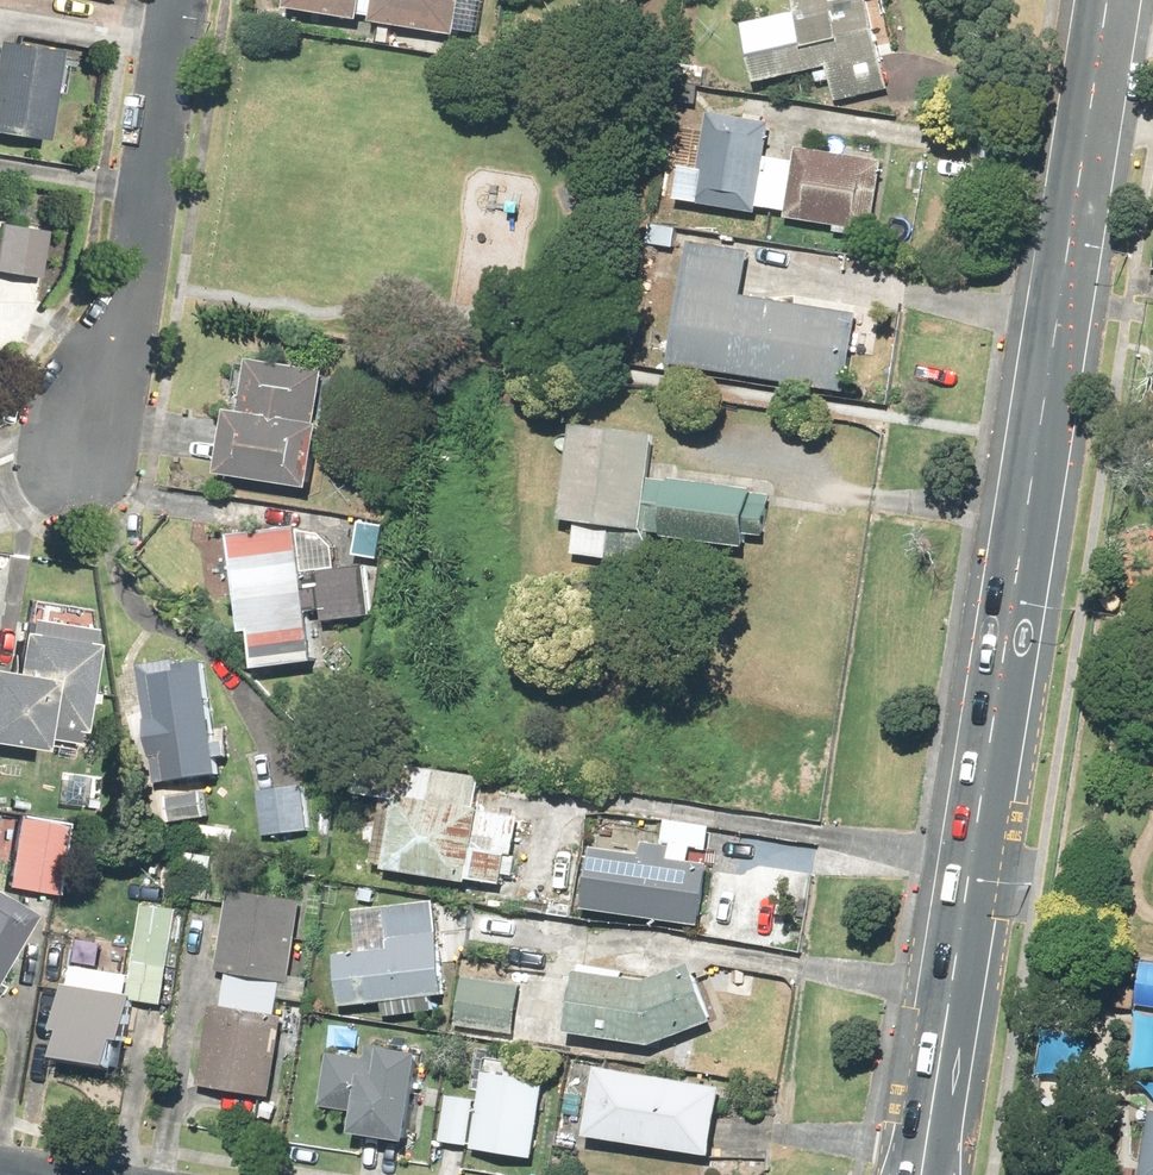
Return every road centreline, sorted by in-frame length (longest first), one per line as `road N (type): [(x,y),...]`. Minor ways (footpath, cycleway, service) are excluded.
road 1 (tertiary): [(1106,0),(918,1174)]
road 2 (residential): [(71,473),(135,286),(189,0)]

